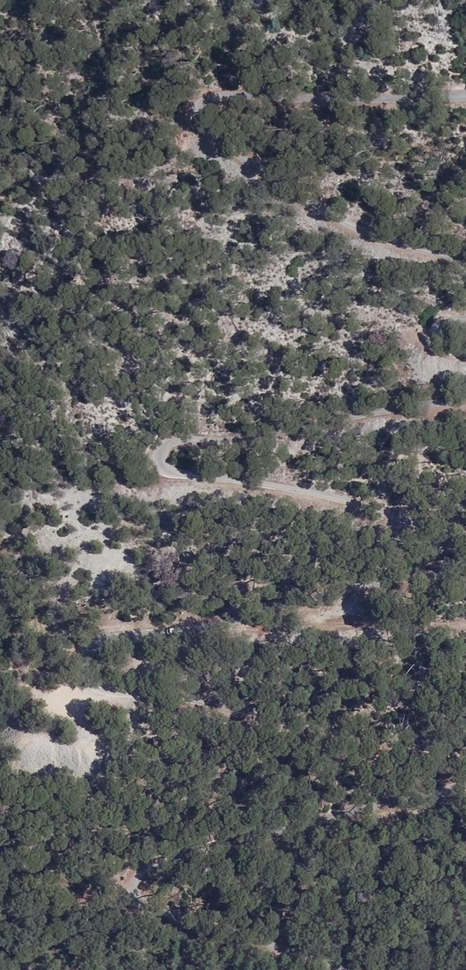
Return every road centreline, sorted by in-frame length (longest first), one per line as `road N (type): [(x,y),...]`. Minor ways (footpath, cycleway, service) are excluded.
road 1 (unclassified): [(465,578),(129,642),(100,663),(109,689),(126,693),(465,755)]
road 2 (unclassified): [(465,407),(193,441),(154,453),(152,465),(187,481),(465,511)]
road 3 (unclassified): [(465,774),(125,868),(114,880),(115,895),(133,905),(338,969)]
road 4 (unclassified): [(465,103),(250,103),(214,107),(196,123),(199,142),(216,161),(256,188),(332,225),(465,259)]

